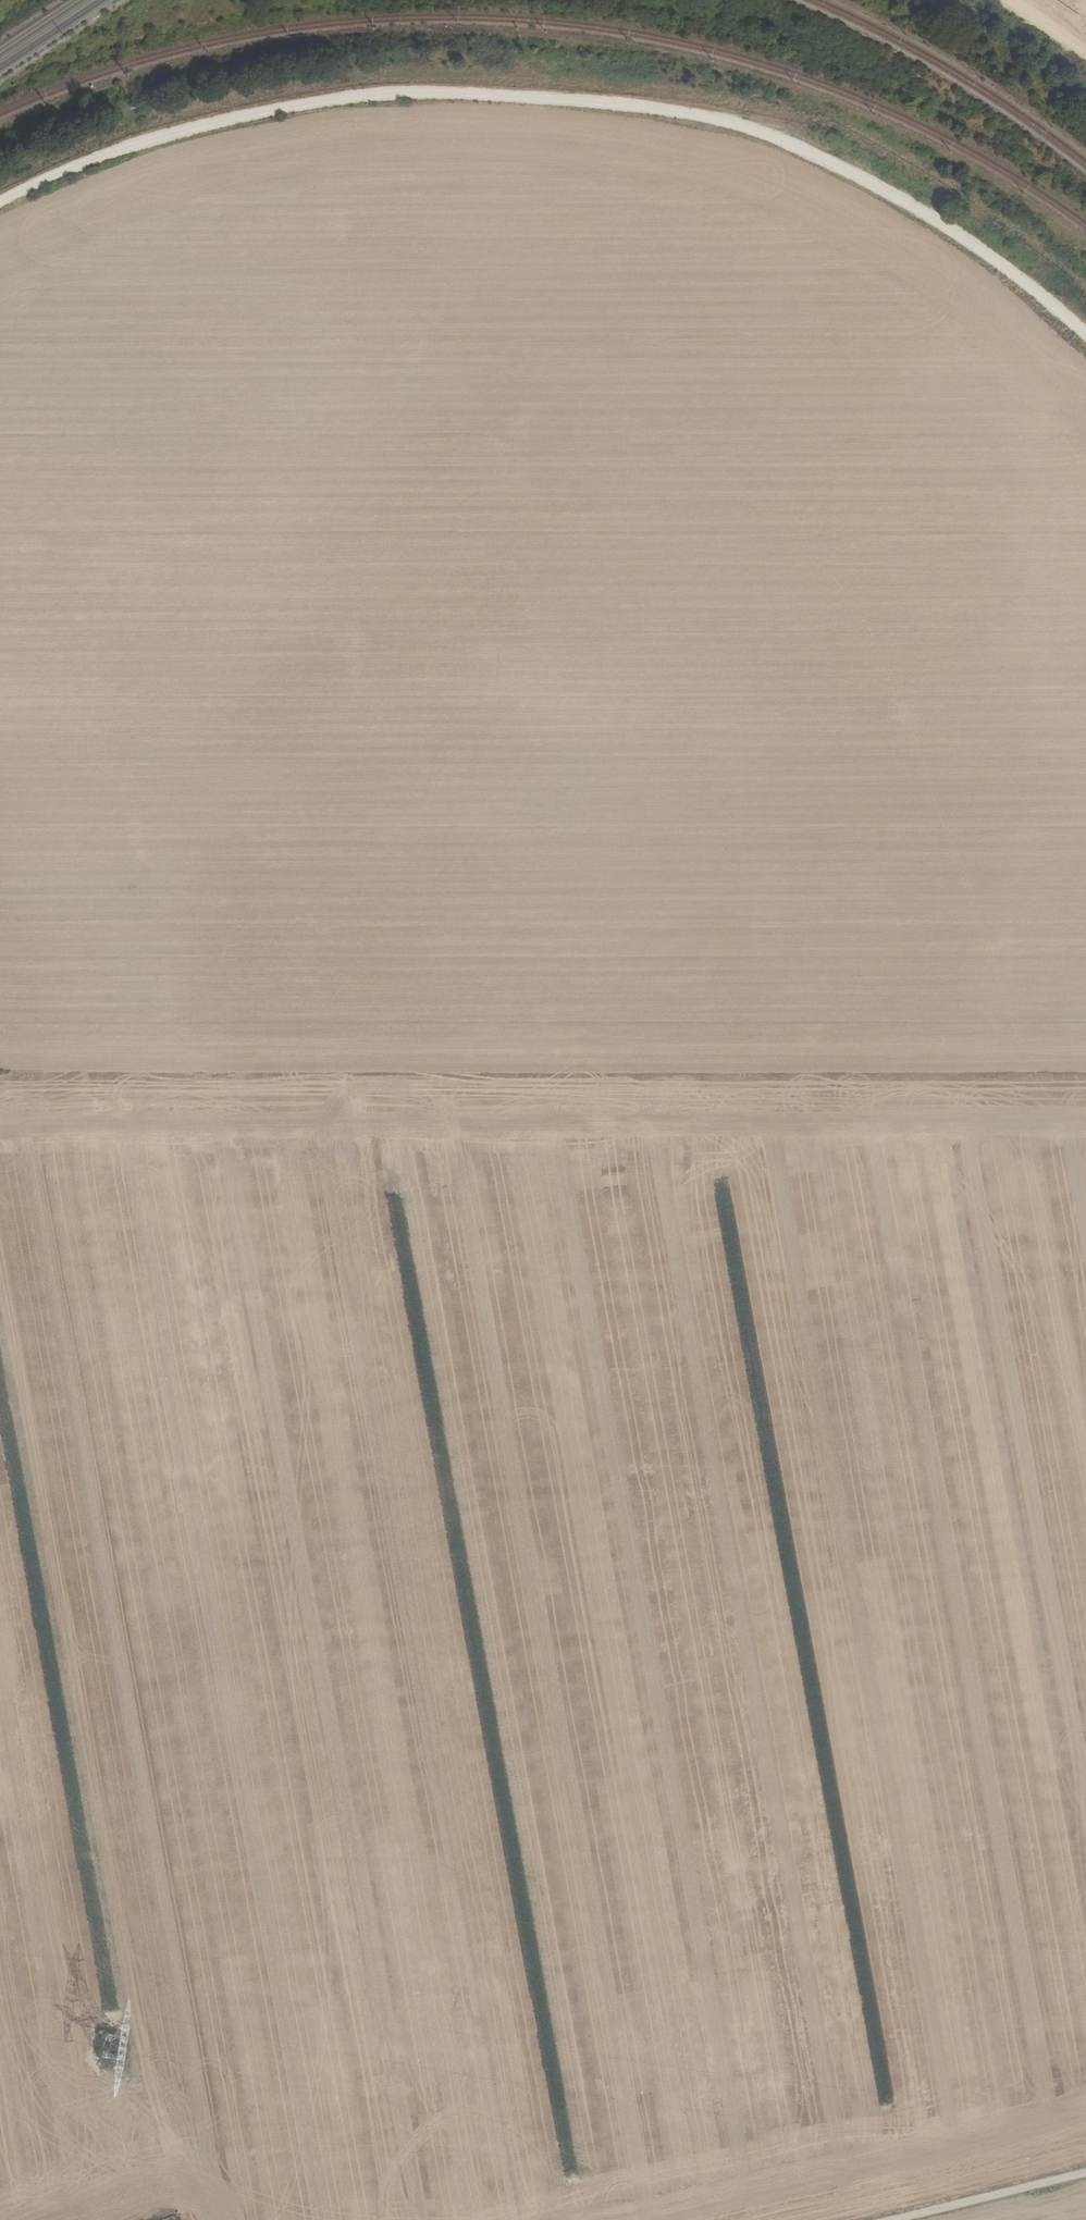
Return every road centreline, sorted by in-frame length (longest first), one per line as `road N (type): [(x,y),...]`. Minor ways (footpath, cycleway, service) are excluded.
road 1 (track): [(0,201),(154,138),(338,99),(424,92),(608,103),(720,120),(808,151),(939,221),(1085,333)]
road 2 (track): [(1085,2179),(914,2219)]

